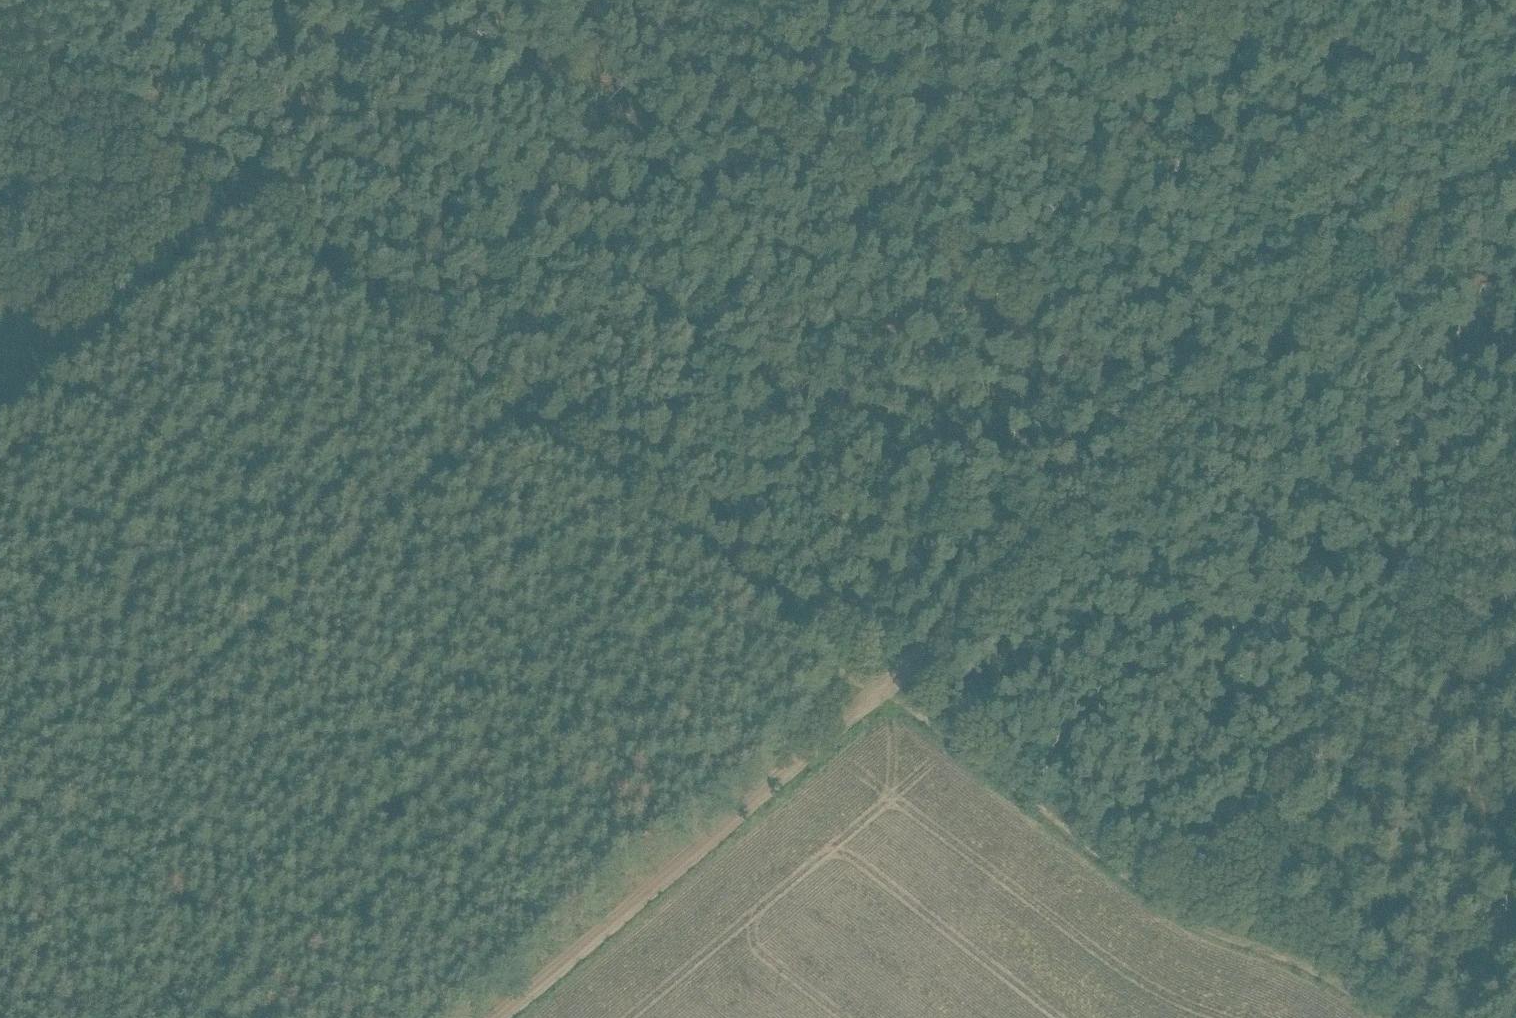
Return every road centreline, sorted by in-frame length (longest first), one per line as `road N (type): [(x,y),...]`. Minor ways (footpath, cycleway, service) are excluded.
road 1 (track): [(886,692),(1515,153)]
road 2 (track): [(579,0),(1174,443)]
road 3 (track): [(0,859),(512,429)]
road 4 (track): [(0,45),(512,429)]
road 5 (track): [(886,692),(1138,886),(1328,979),(1386,1017)]
road 6 (track): [(504,1017),(886,692)]
road 7 (track): [(512,429),(886,692)]
road 8 (track): [(936,0),(924,252)]

